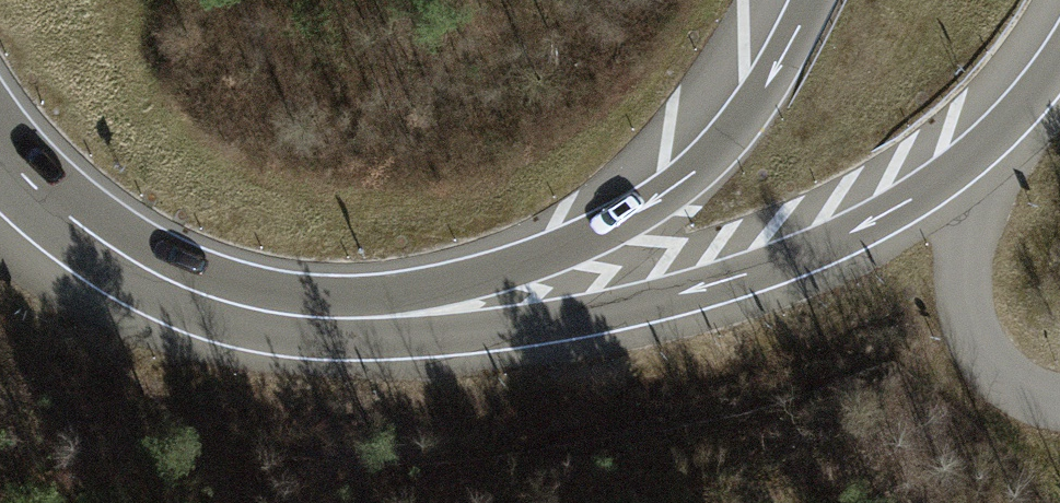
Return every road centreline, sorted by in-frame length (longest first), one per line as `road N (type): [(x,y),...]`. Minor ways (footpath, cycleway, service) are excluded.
road 1 (motorway): [(1059,51),(997,128),(908,199),(787,257),(672,295),(503,325),(377,330),(322,326),(211,297)]
road 2 (motorway): [(810,0),(724,140),(669,189),(590,235),(477,276),(357,303),(287,307),(211,297)]
road 3 (motorway): [(211,297),(107,247),(0,155)]

